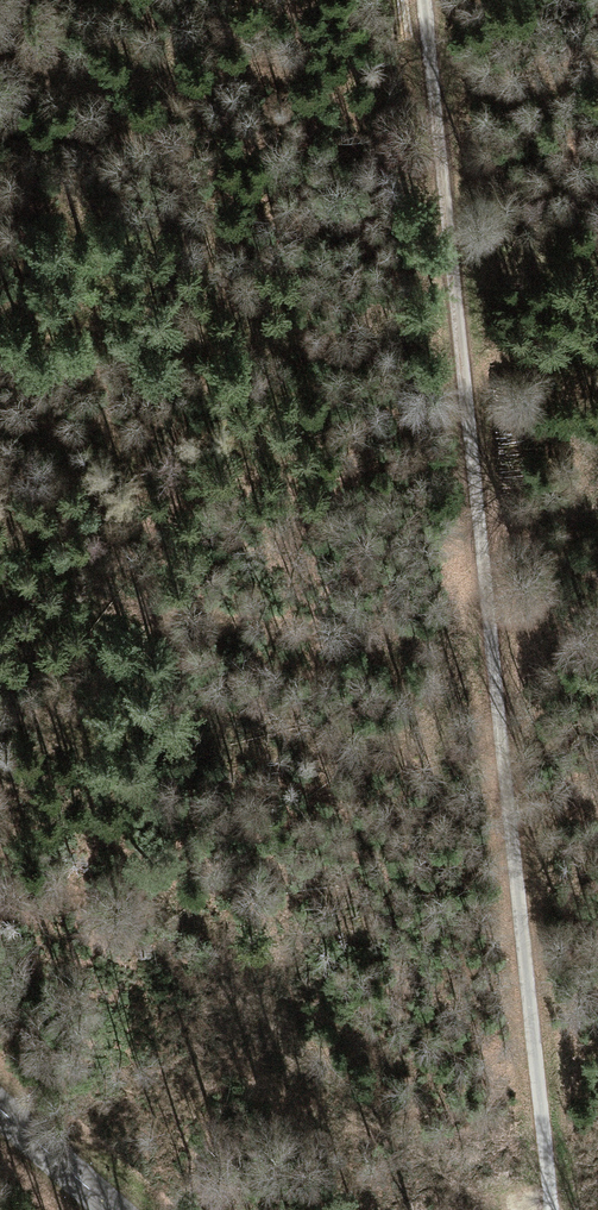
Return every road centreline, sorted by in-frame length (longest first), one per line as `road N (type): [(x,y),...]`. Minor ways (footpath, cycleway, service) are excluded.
road 1 (track): [(549,1209),(422,0)]
road 2 (secondary): [(110,1209),(0,1112)]
road 3 (track): [(480,522),(597,590)]

